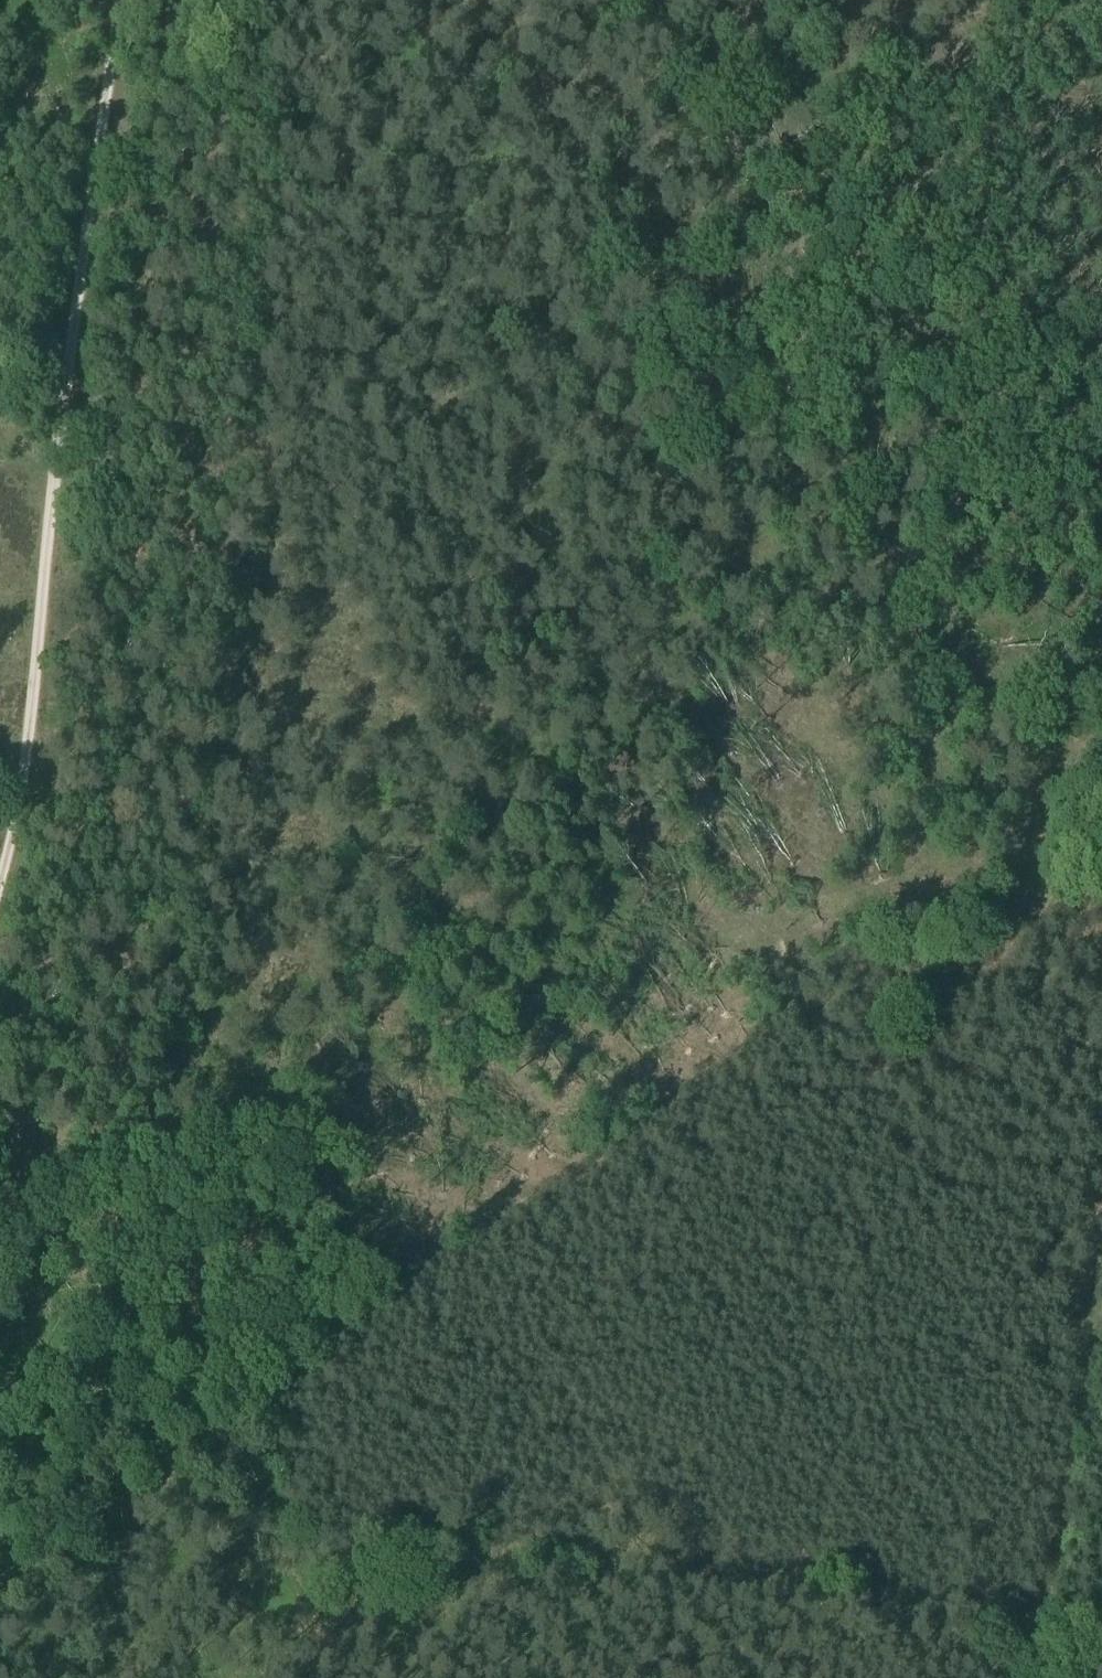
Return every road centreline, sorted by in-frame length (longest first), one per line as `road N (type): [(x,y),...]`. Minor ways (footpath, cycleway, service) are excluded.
road 1 (track): [(120,0),(50,495),(15,820),(0,881)]

